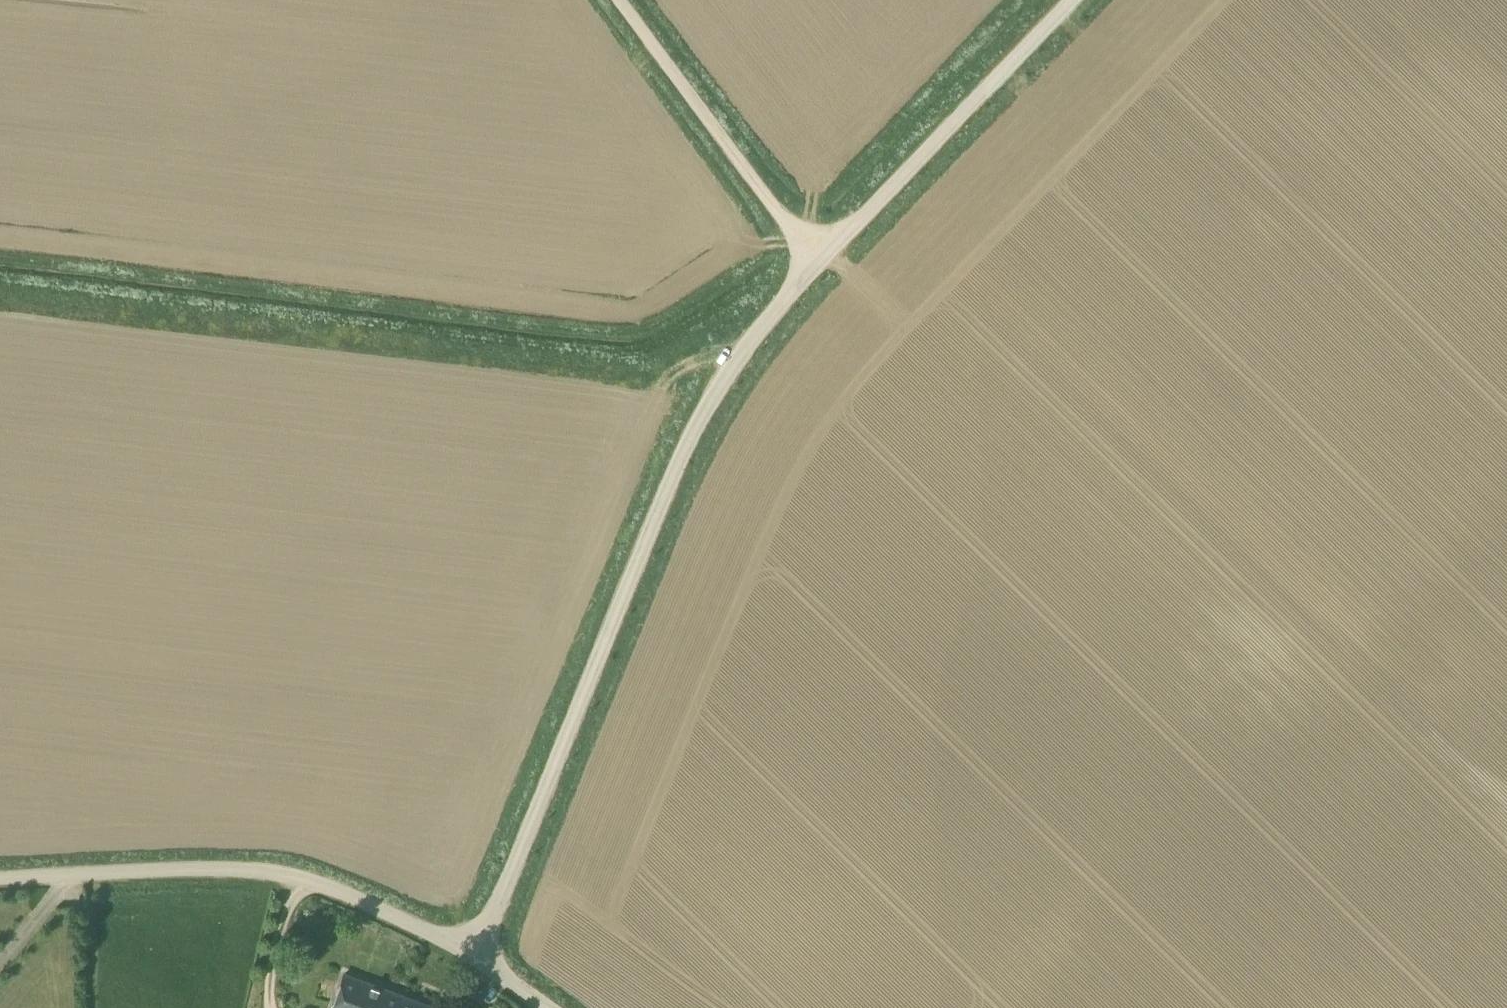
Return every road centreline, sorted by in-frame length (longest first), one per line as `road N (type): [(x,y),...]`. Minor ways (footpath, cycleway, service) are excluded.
road 1 (unclassified): [(483,958),(686,453),(721,390),(821,266)]
road 2 (unclassified): [(483,958),(301,878),(0,885)]
road 3 (unclassified): [(821,266),(1079,0)]
road 4 (unclassified): [(821,266),(617,0)]

